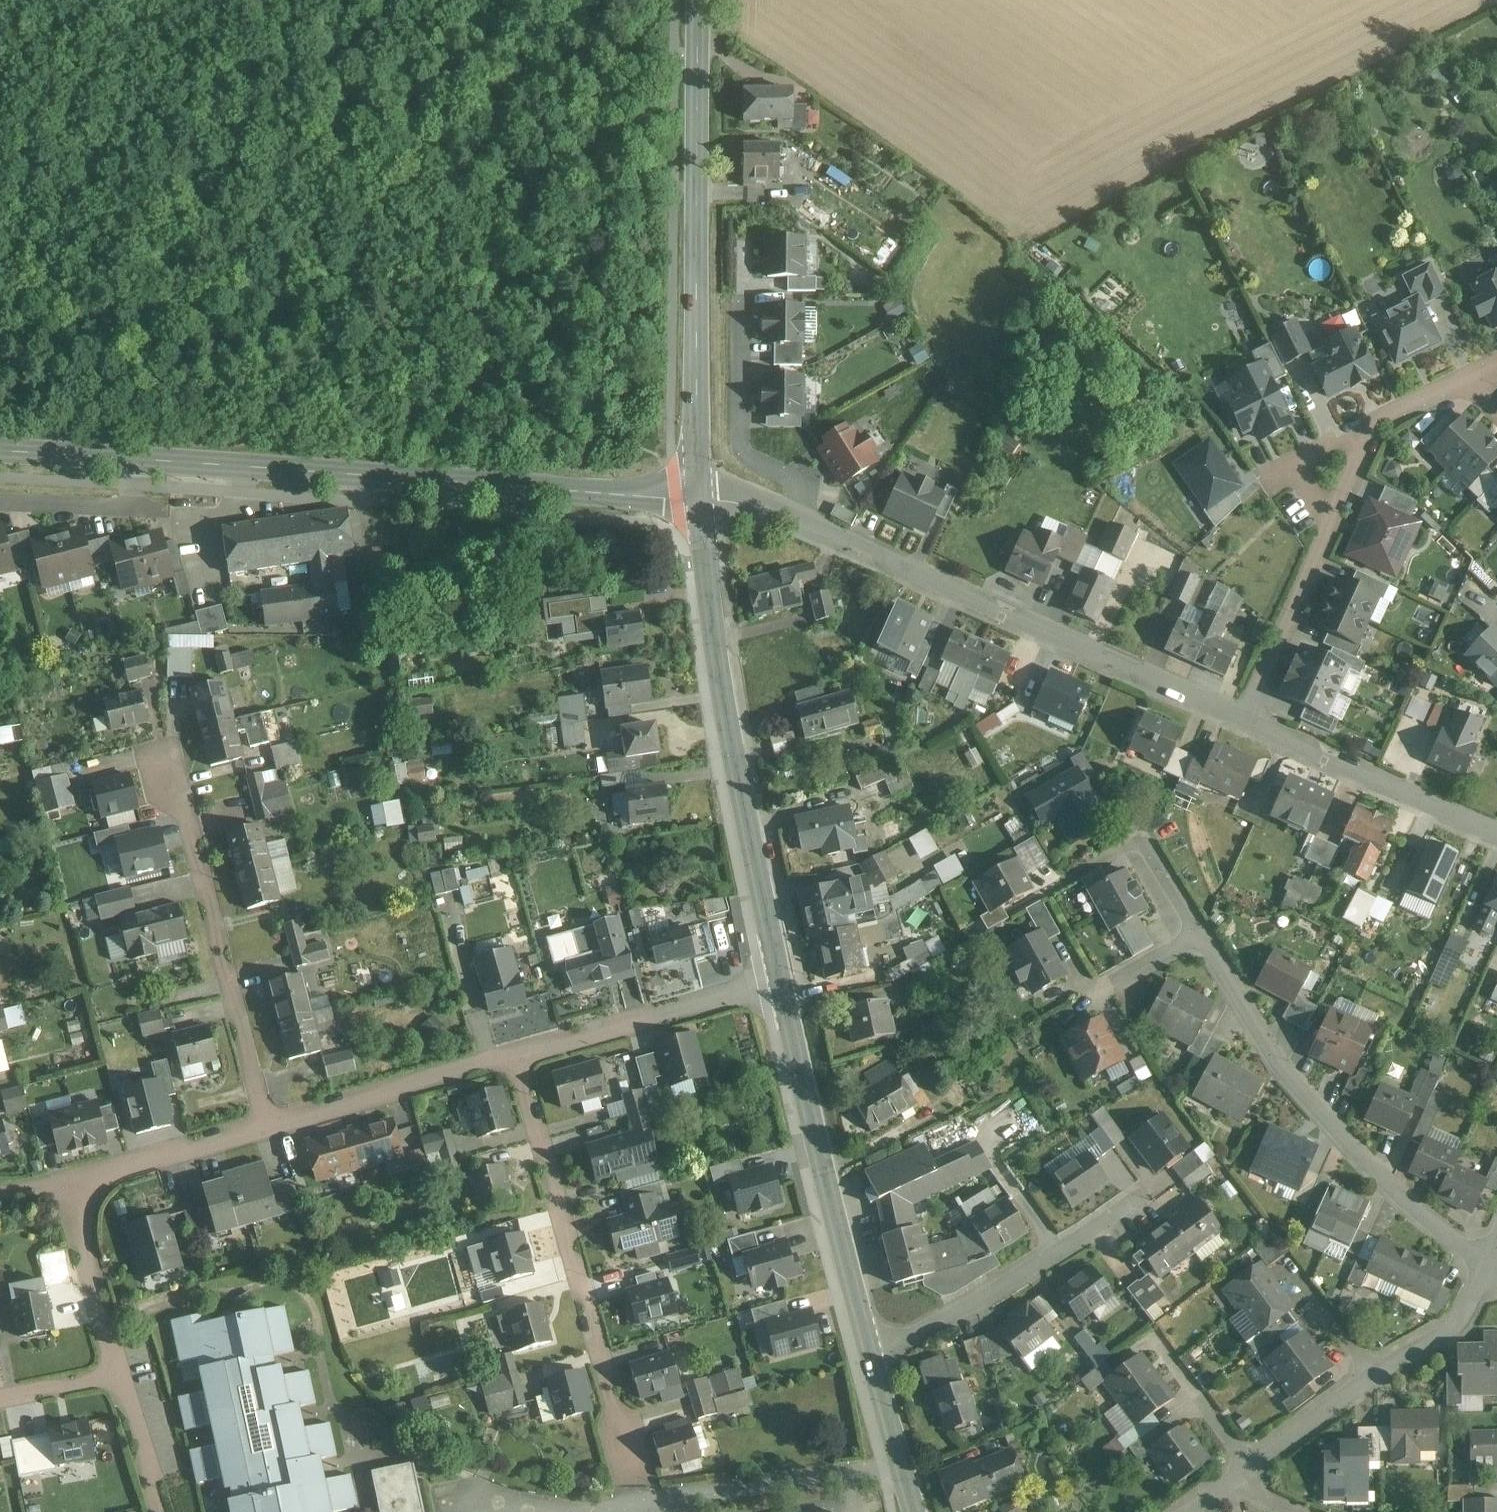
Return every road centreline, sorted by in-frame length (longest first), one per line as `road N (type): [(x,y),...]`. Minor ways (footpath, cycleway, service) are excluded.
road 1 (track): [(0,341),(421,355),(516,388),(500,0)]
road 2 (tertiary): [(702,497),(136,461)]
road 3 (tertiary): [(699,0),(702,497)]
road 4 (residential): [(794,519),(1241,718)]
road 5 (tertiary): [(702,497),(726,693),(784,977)]
road 6 (residential): [(1487,1262),(1409,1203),(1309,1101),(1260,1039),(1197,934)]
road 7 (residential): [(1241,718),(1374,430),(1467,375)]
road 8 (residential): [(518,1052),(634,1444)]
road 9 (tertiary): [(784,977),(874,1352)]
road 10 (residential): [(274,1123),(190,819),(164,766)]
road 11 (track): [(327,139),(239,120),(0,92)]
road 12 (residential): [(874,1352),(1010,1281),(1100,1222),(1135,1213)]
road 13 (residential): [(750,259),(744,453),(804,486),(794,519)]
road 14 (residential): [(1241,718),(1496,833)]
road 15 (residential): [(518,1052),(784,977)]
road 16 (residential): [(274,1123),(518,1052)]
road 17 (residential): [(74,1181),(274,1123)]
road 18 (residential): [(117,1374),(74,1181)]
road 19 (residential): [(0,497),(139,503),(136,461)]
road 20 (residential): [(1255,1465),(1149,1333)]
road 21 (track): [(516,388),(670,452)]
road 22 (tertiary): [(874,1352),(918,1511)]
road 23 (residential): [(1381,1370),(1255,1465)]
road 24 (residential): [(1487,1262),(1448,1328),(1381,1370)]
road 25 (residential): [(164,1511),(117,1374)]
road 26 (tertiary): [(136,461),(0,454)]

